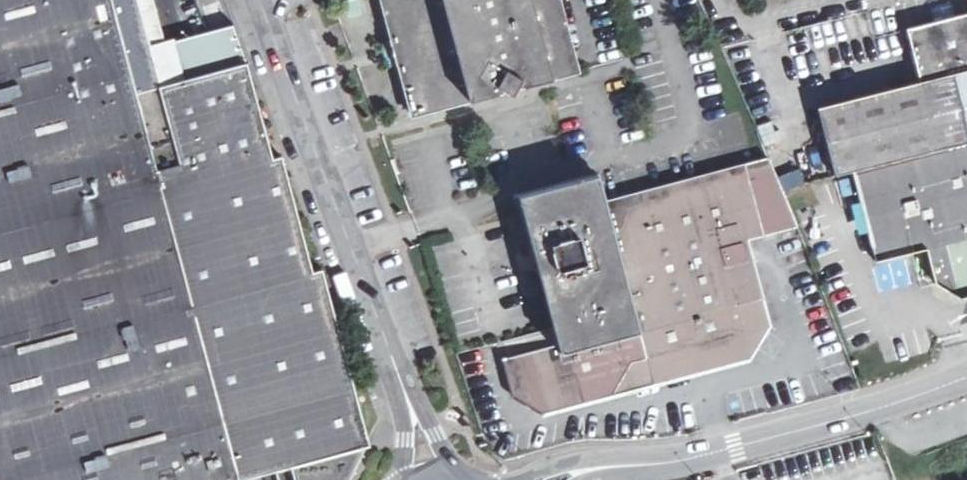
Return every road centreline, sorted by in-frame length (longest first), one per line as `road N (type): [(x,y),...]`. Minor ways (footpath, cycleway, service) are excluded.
road 1 (tertiary): [(430,479),(263,0)]
road 2 (tertiary): [(538,479),(737,444),(966,374)]

